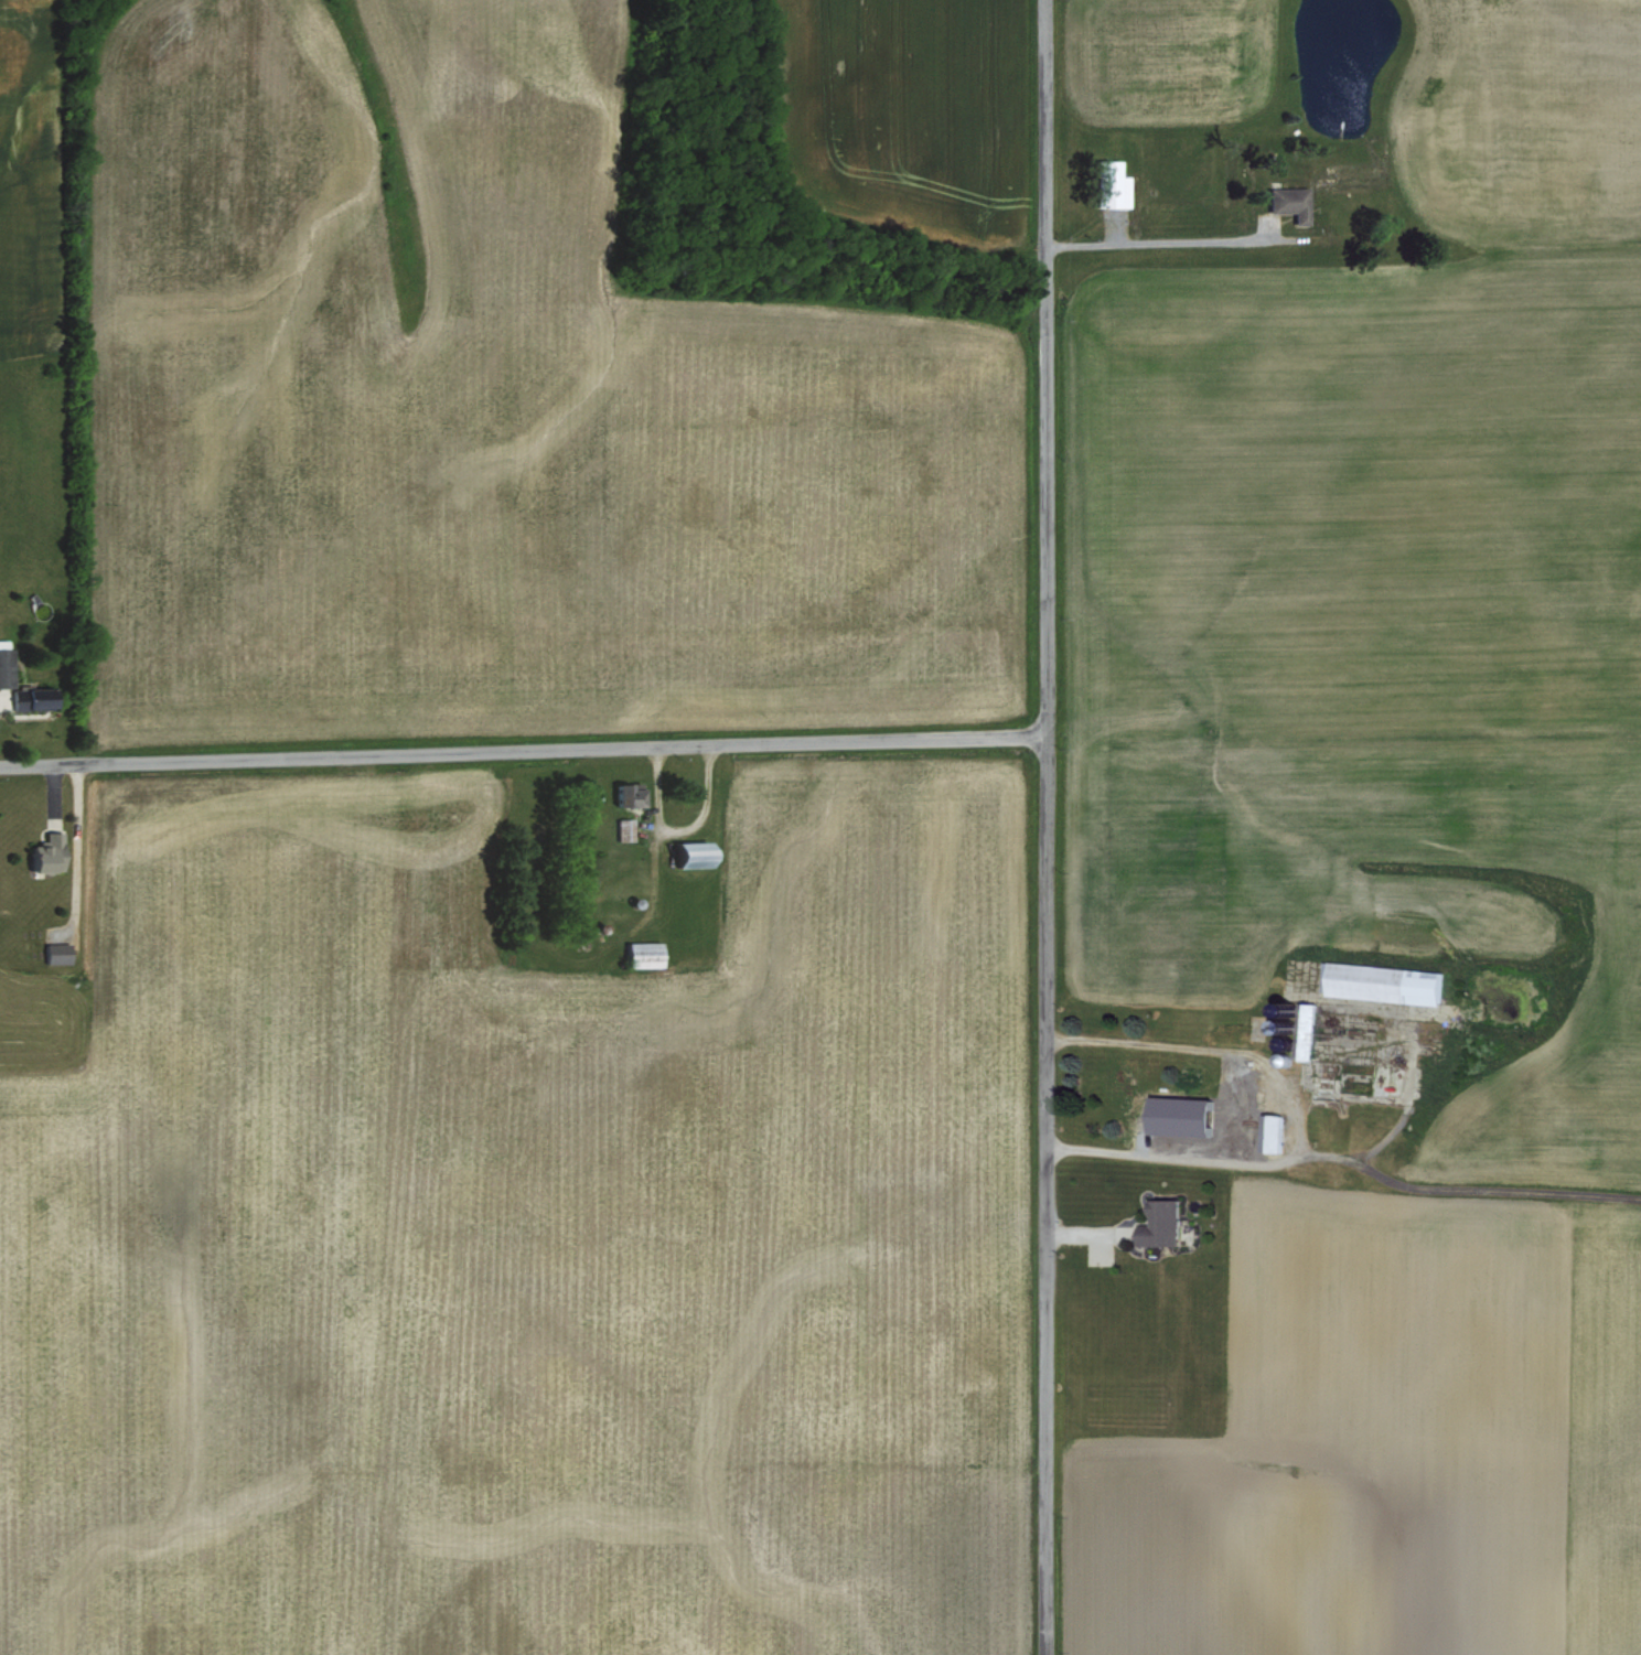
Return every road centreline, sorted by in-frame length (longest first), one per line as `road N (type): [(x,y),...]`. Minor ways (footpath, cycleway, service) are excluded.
road 1 (residential): [(1043,1654),(1039,0)]
road 2 (residential): [(0,755),(1039,735)]

